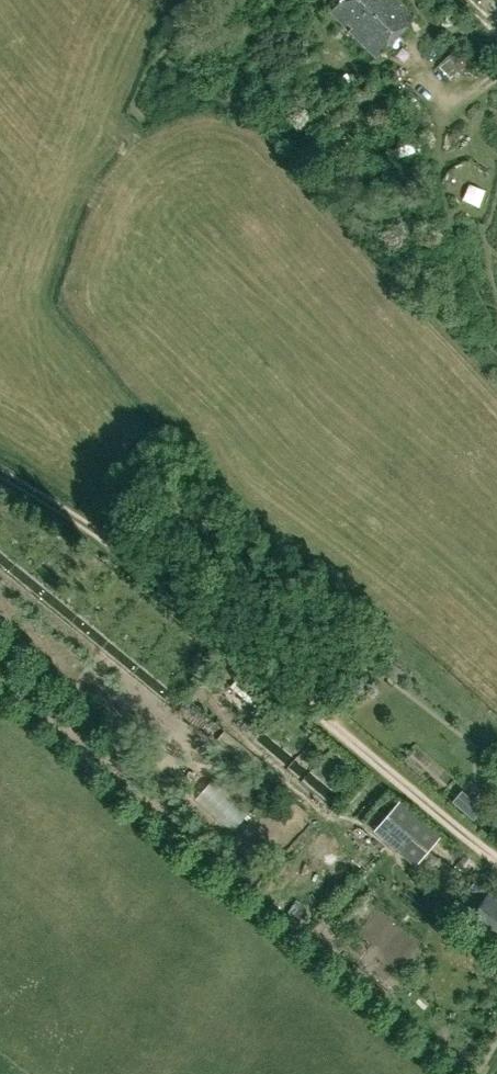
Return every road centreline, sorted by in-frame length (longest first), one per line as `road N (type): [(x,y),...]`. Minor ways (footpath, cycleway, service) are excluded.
road 1 (track): [(0,474),(130,560),(496,857)]

